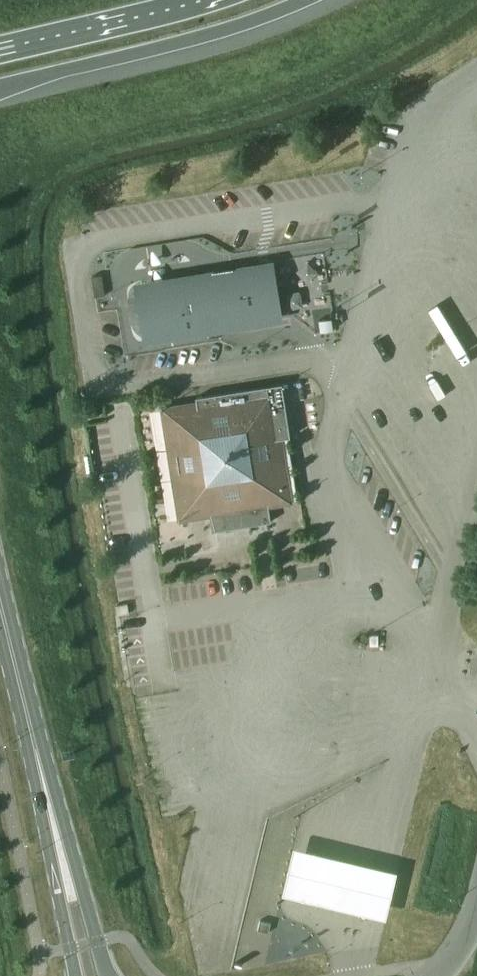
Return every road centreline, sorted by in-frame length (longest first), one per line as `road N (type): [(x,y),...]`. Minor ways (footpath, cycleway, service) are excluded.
road 1 (secondary): [(109,975),(0,574)]
road 2 (secondary): [(0,642),(73,975)]
road 3 (motorway): [(0,92),(237,32),(313,0)]
road 4 (motorway): [(217,0),(0,50)]

